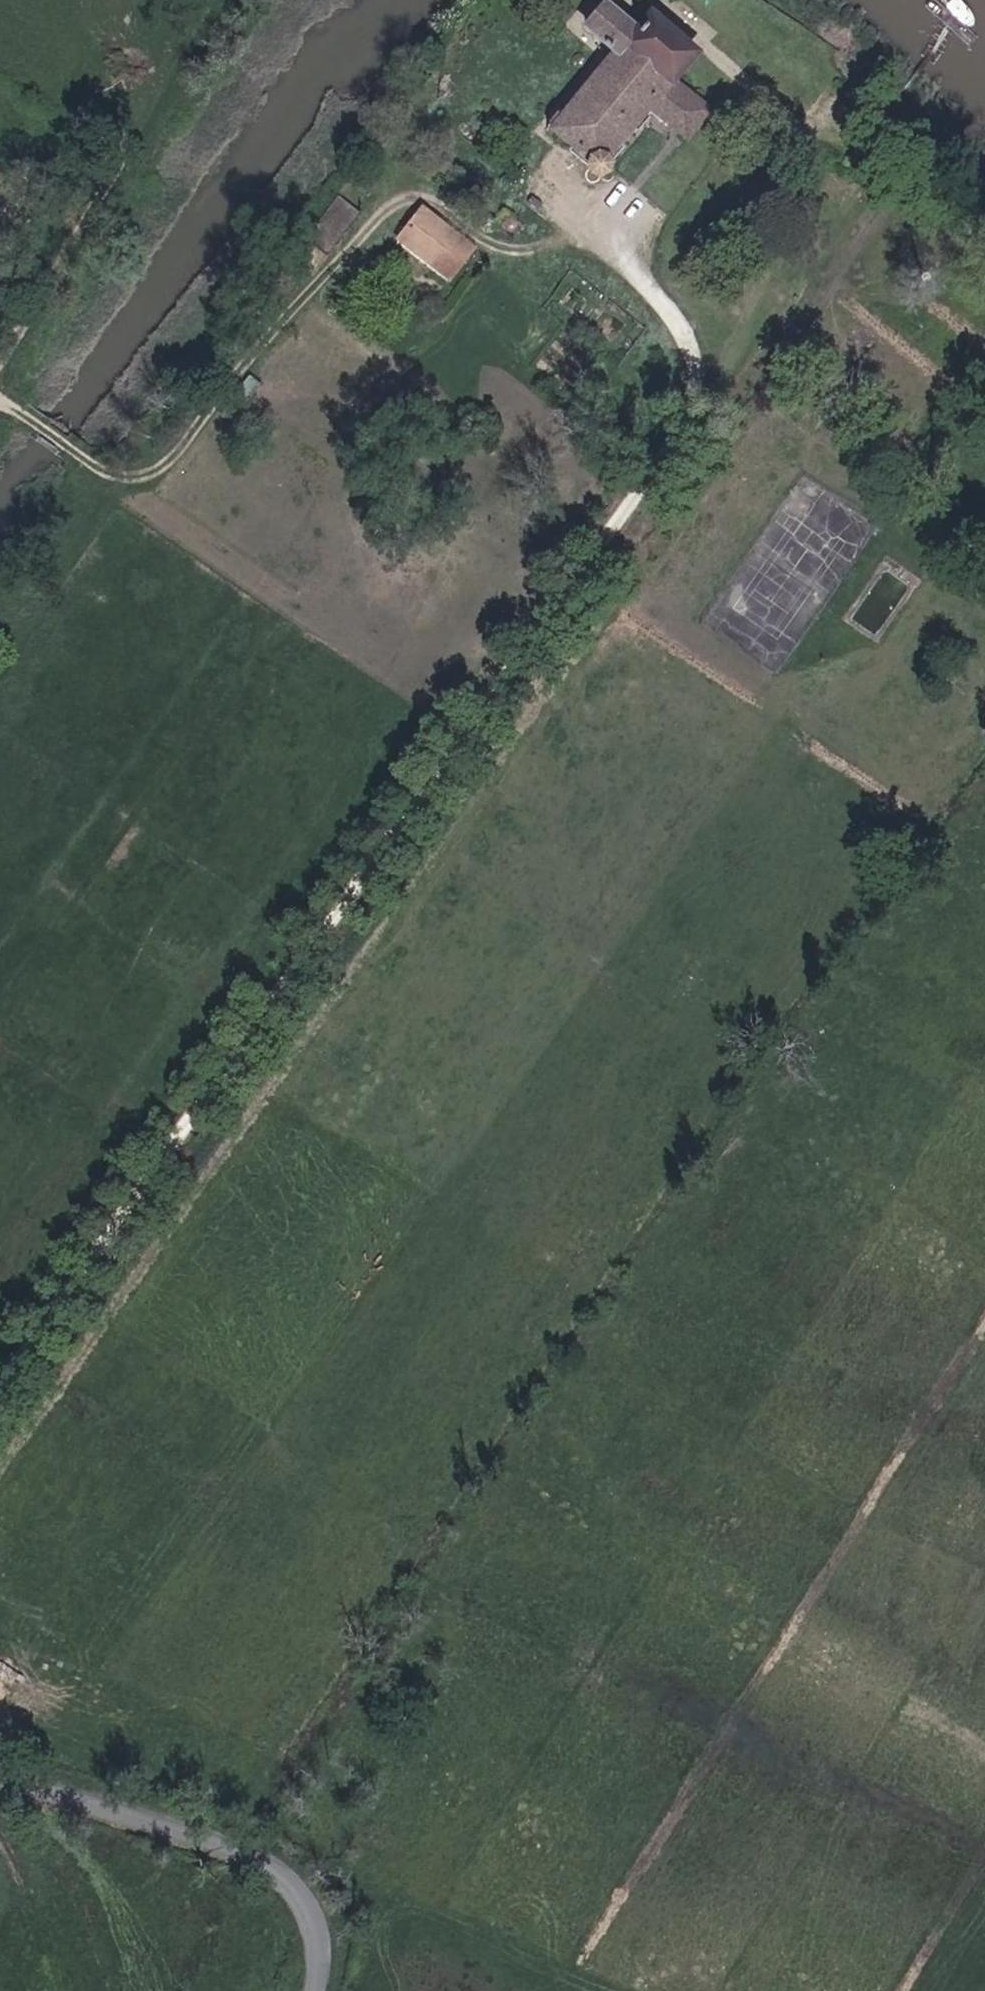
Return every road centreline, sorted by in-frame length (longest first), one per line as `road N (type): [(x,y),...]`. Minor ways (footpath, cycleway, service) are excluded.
road 1 (tertiary): [(0,1774),(269,1864),(302,1902),(320,1942),(314,1990)]

